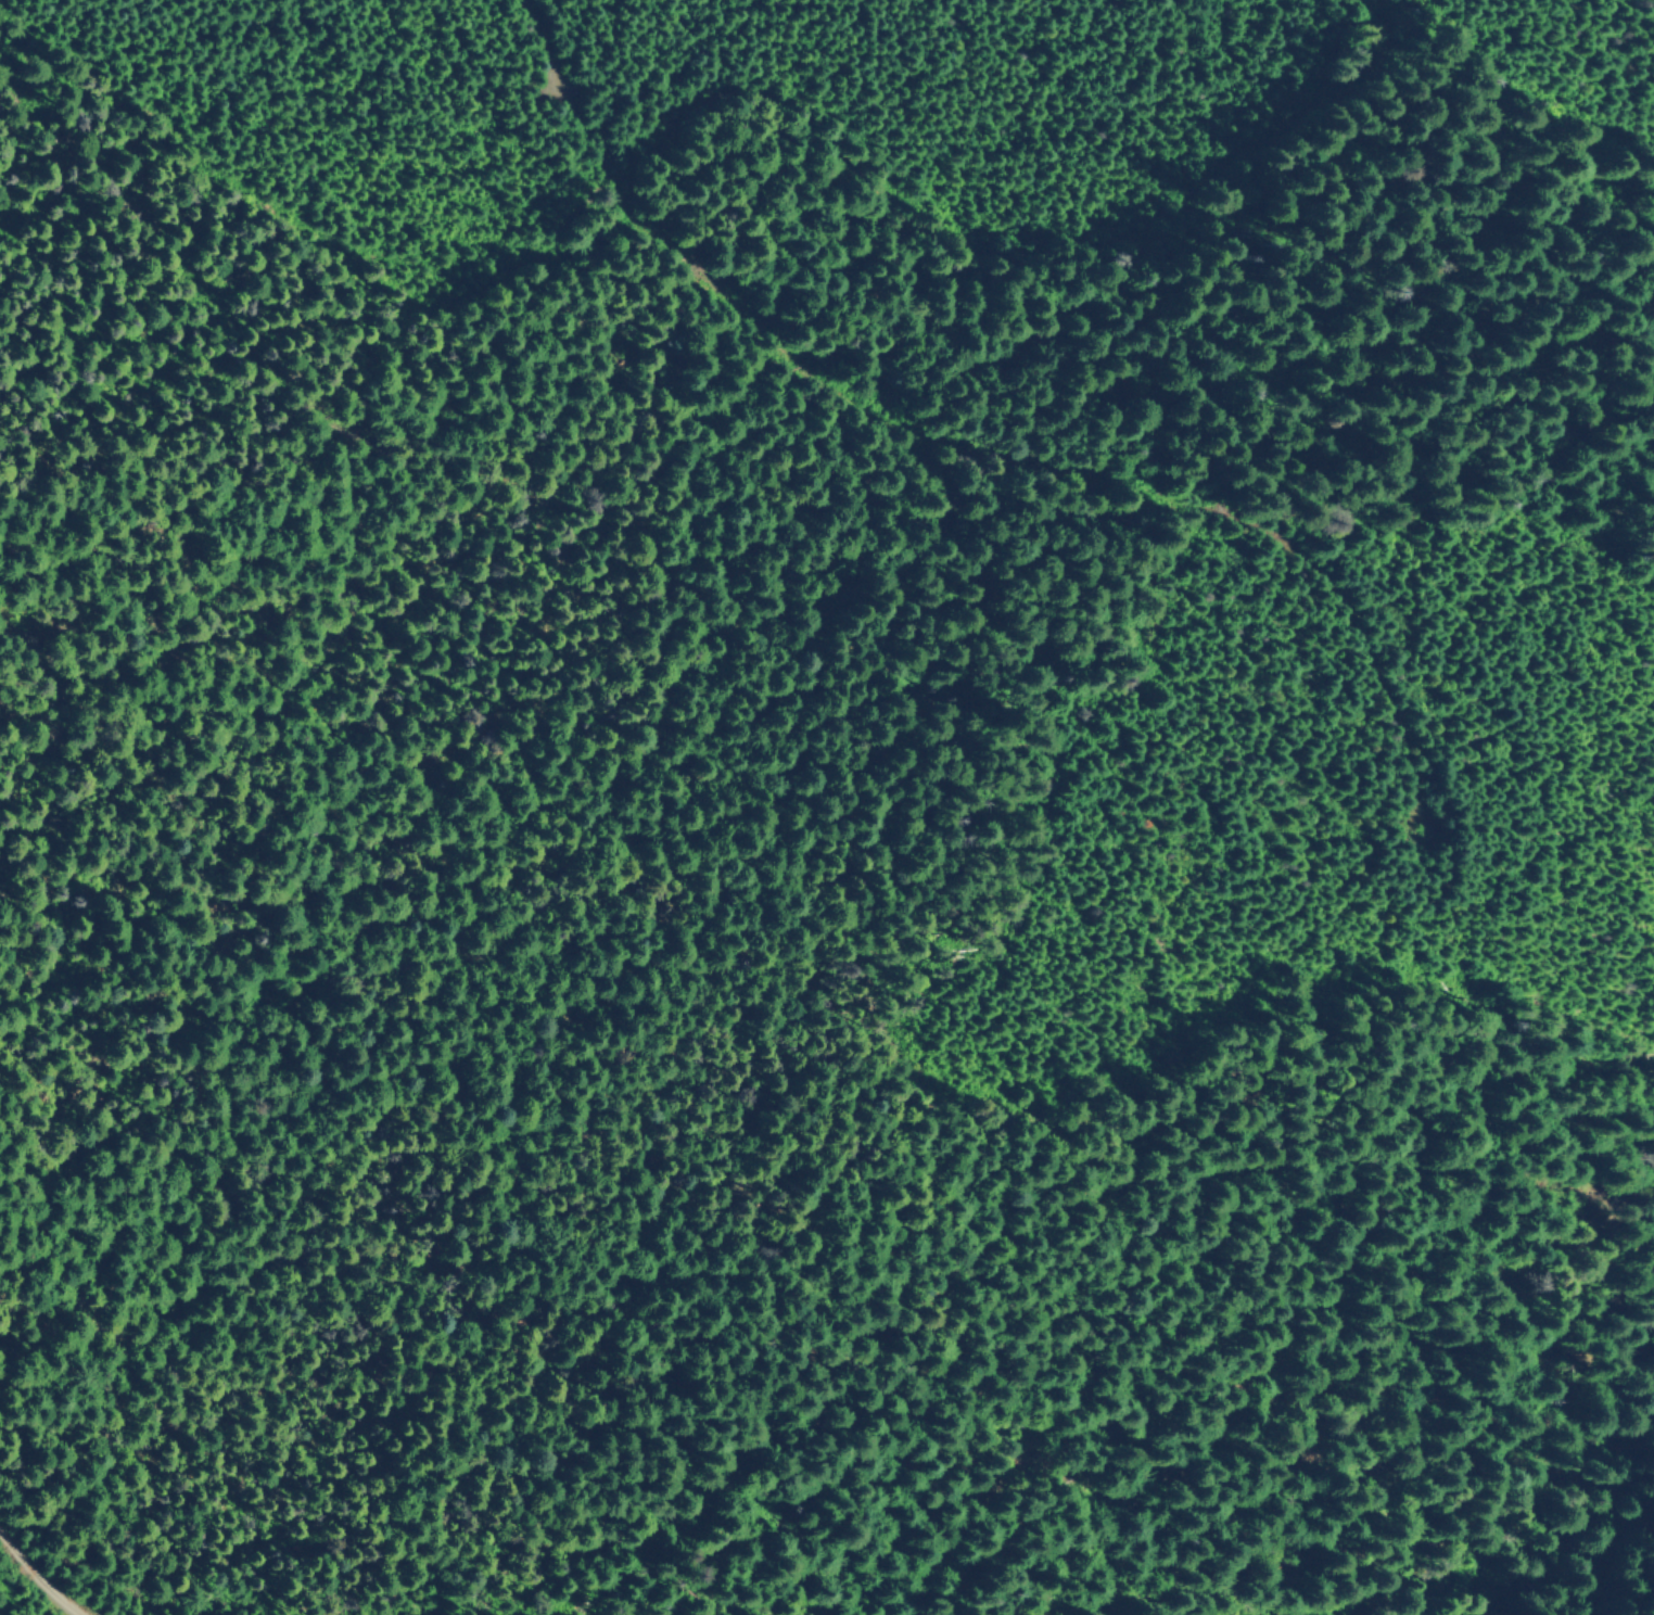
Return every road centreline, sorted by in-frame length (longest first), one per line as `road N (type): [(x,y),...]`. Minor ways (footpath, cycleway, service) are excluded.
road 1 (track): [(0,1518),(86,1614)]

